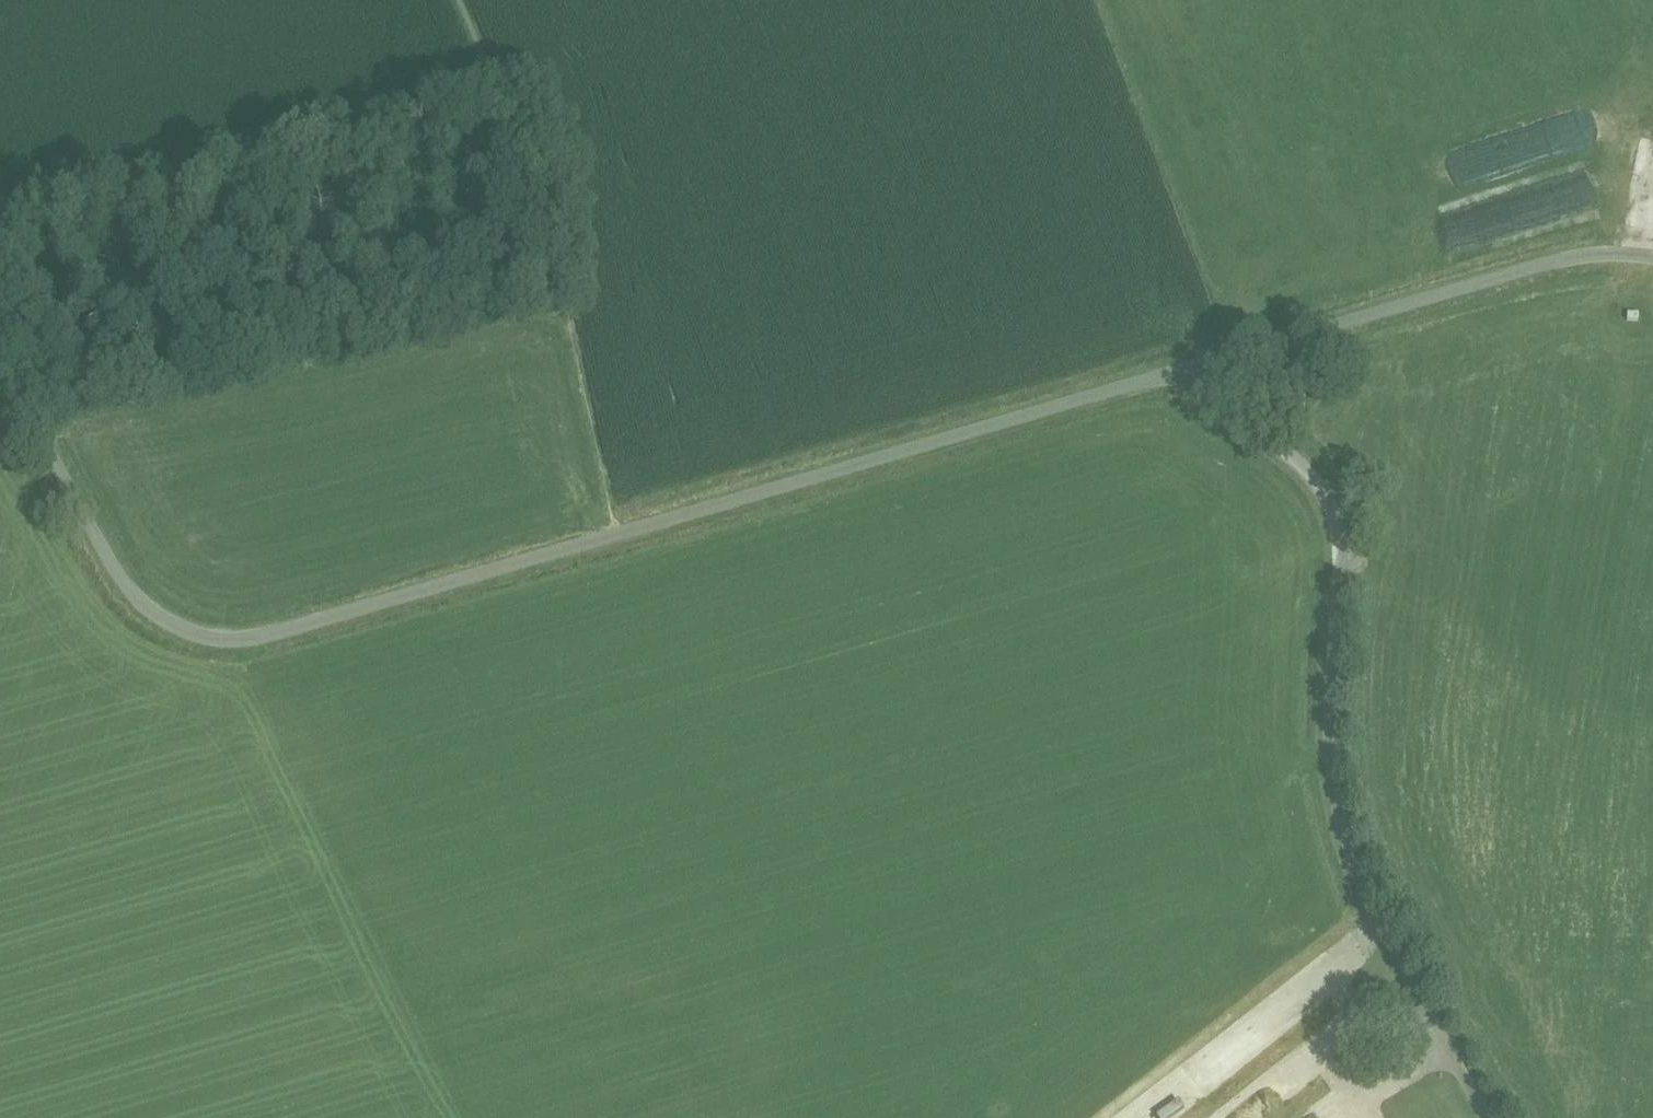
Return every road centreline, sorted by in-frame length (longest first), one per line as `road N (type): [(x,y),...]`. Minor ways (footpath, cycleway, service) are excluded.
road 1 (unclassified): [(1175,374),(262,637),(228,640),(163,620),(136,597),(0,368)]
road 2 (unclassified): [(1489,1117),(1354,853),(1334,735),(1345,577),(1337,523),(1312,477),(1175,374)]
road 3 (unclassified): [(1652,261),(1572,262),(1175,374)]

